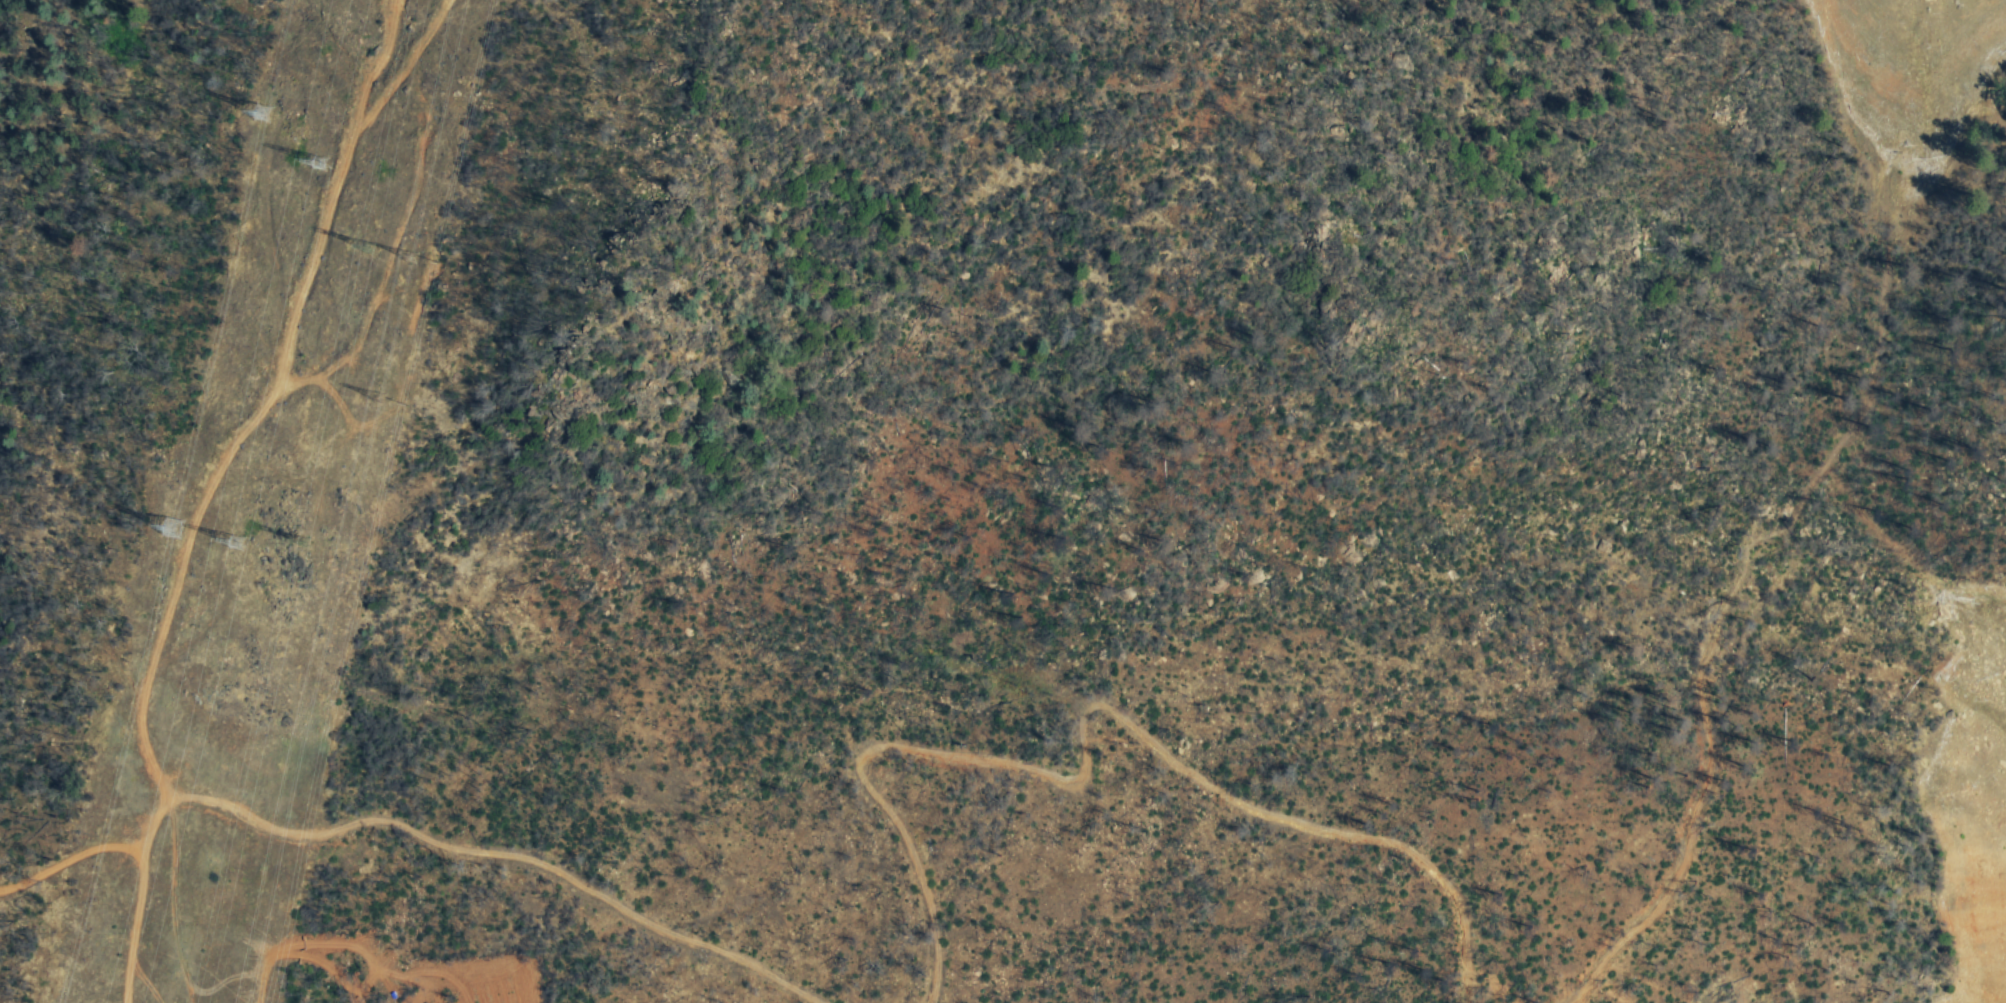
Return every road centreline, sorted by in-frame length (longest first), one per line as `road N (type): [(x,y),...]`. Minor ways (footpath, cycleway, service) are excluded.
road 1 (residential): [(1591,1002),(1673,884),(1772,529),(1855,424),(1905,246)]
road 2 (residential): [(1434,868),(1492,884),(1495,1002)]

